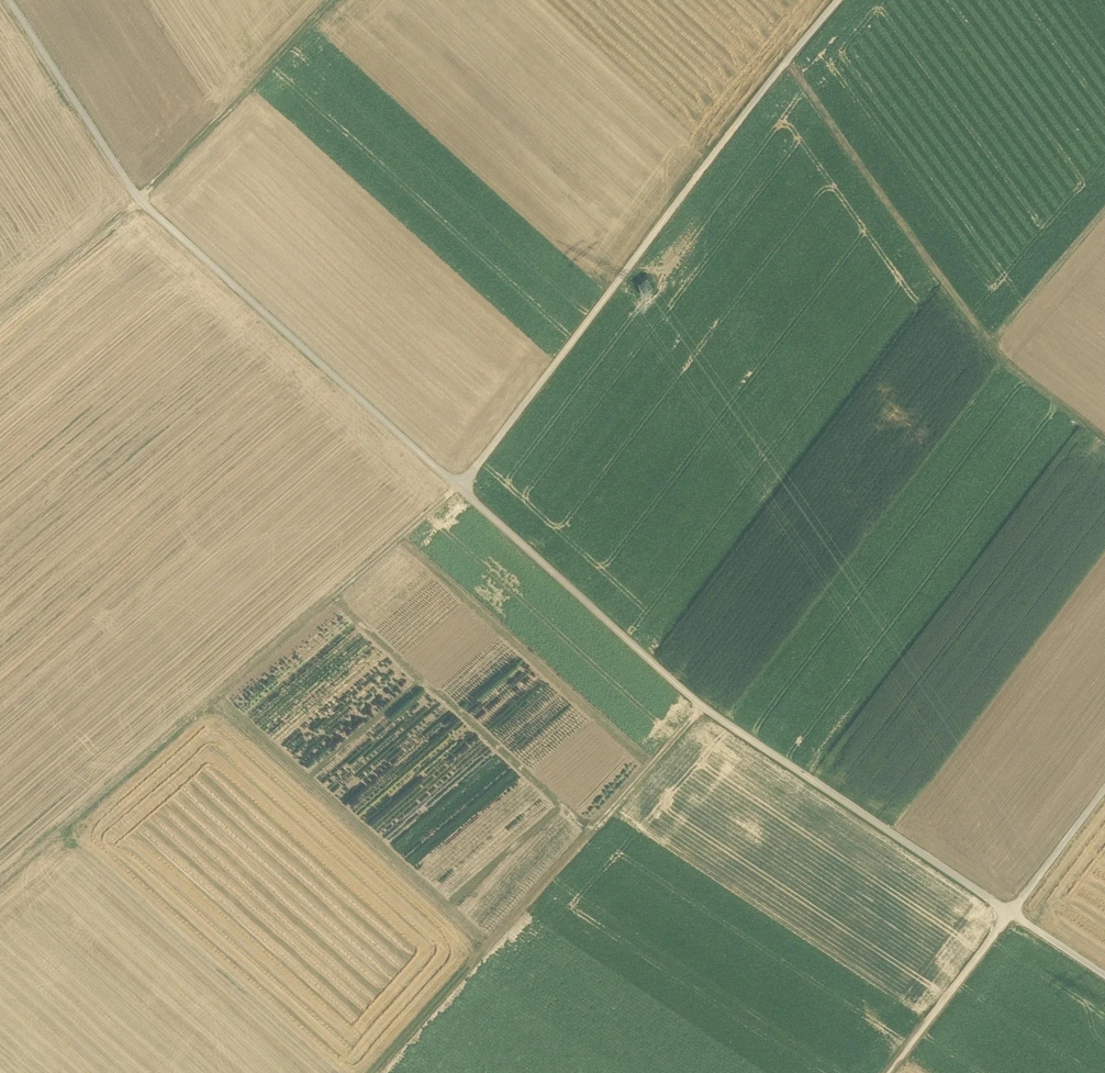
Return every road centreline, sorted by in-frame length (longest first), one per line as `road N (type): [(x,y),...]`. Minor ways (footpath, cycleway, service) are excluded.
road 1 (track): [(1012,917),(701,707),(139,199),(11,0)]
road 2 (track): [(344,600),(460,486),(839,0)]
road 3 (track): [(1104,439),(1015,371),(788,60)]
road 4 (track): [(346,0),(0,323)]
road 5 (track): [(344,600),(0,896)]
road 6 (track): [(601,837),(344,600)]
road 7 (track): [(389,1072),(601,837)]
road 8 (track): [(892,1072),(1012,917)]
road 9 (track): [(1104,211),(991,342)]
road 10 (track): [(711,714),(601,837)]
road 11 (track): [(1104,801),(1012,917)]

